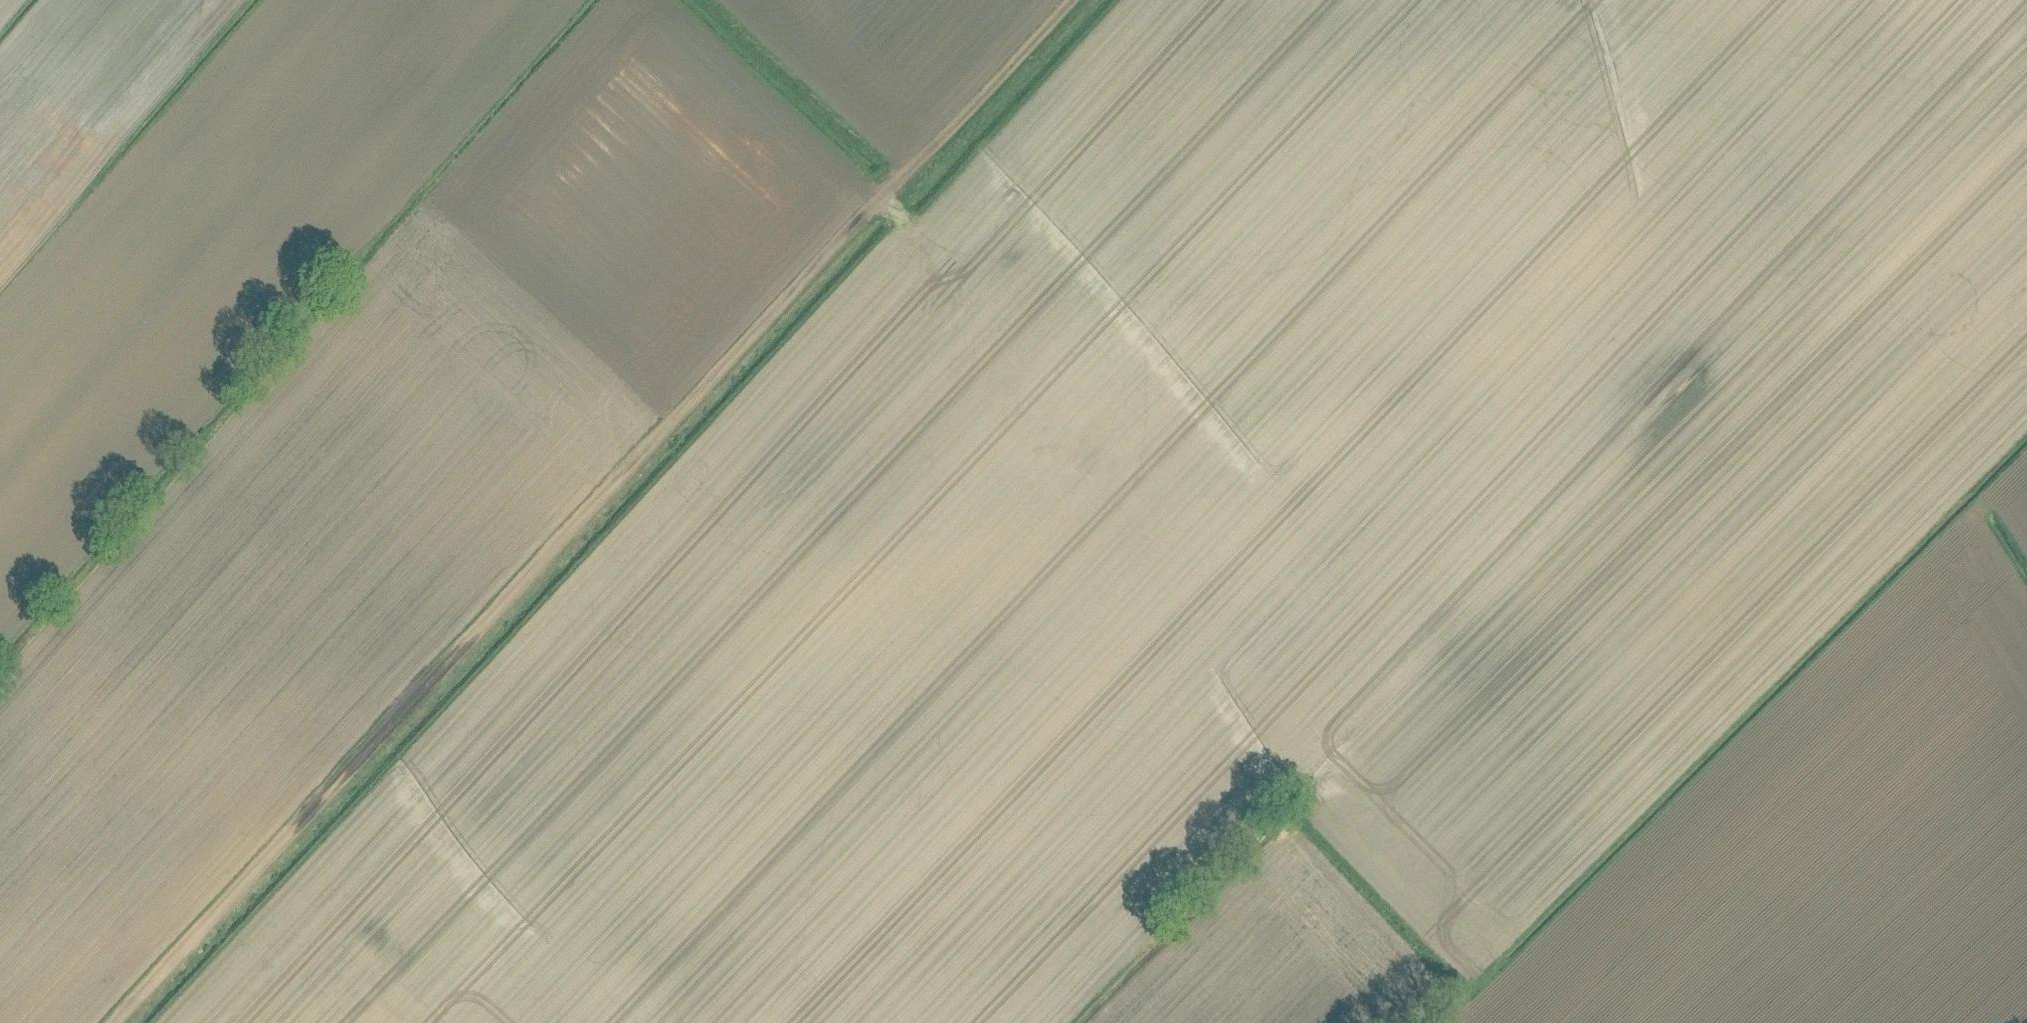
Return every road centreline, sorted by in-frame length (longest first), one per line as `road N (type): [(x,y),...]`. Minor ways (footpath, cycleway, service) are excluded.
road 1 (track): [(115,1022),(1073,0)]

